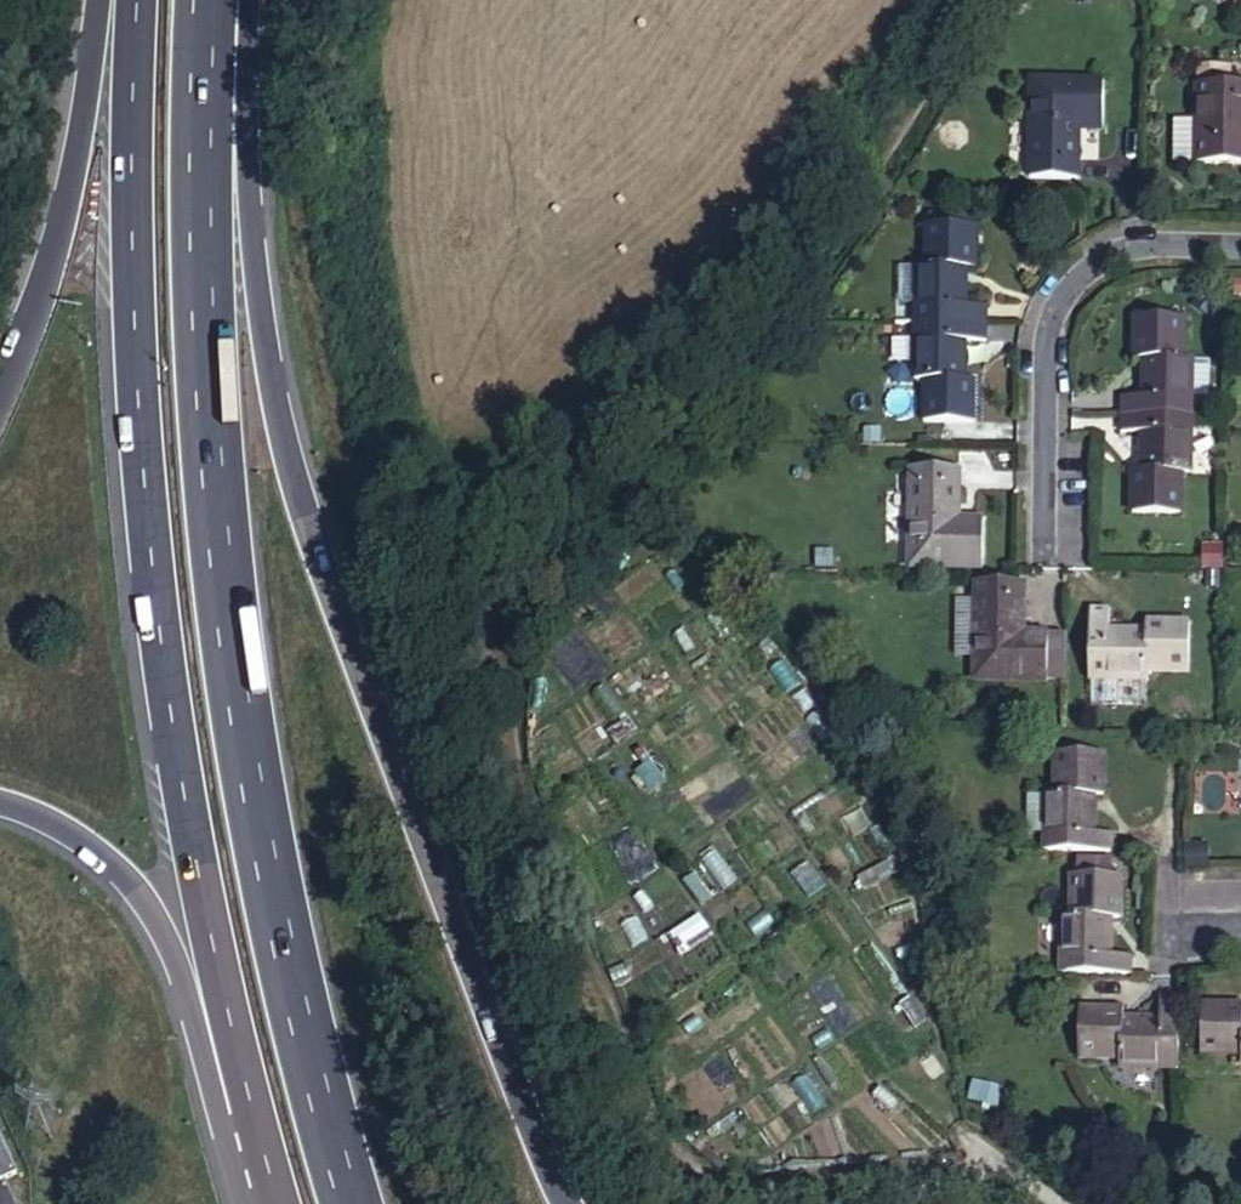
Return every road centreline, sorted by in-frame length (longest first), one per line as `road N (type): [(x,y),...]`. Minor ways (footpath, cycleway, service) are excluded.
road 1 (trunk): [(554,1203),(482,1030),(275,459),(249,0)]
road 2 (trunk): [(355,1203),(264,822),(226,570),(212,410),(204,106),(209,0)]
road 3 (trunk): [(141,0),(137,279),(160,588),(187,782),(254,1106)]
road 4 (residential): [(1240,247),(1125,246),(1051,309),(1044,546)]
road 5 (trunk): [(0,795),(99,844),(140,888),(173,934),(254,1106)]
road 6 (trunk): [(121,0),(73,196),(0,379)]

